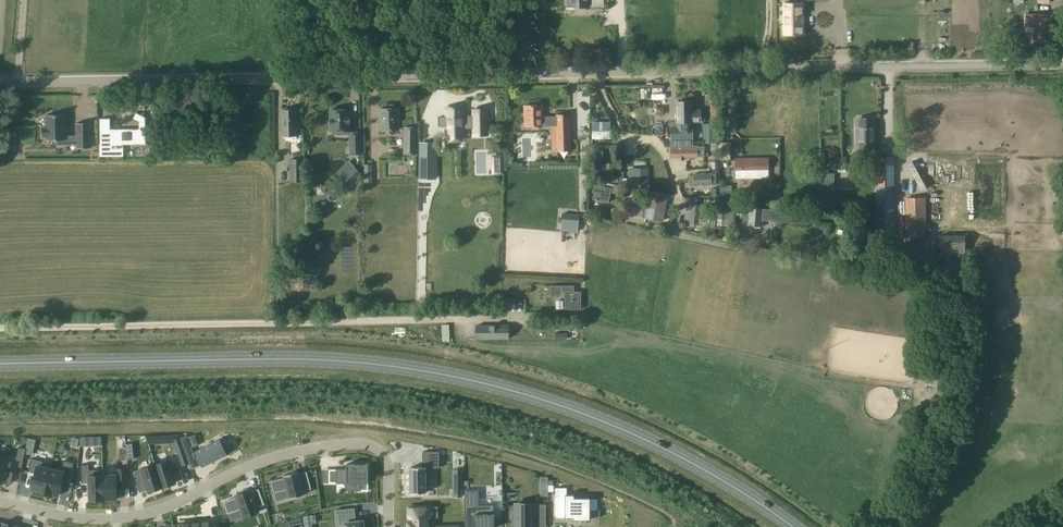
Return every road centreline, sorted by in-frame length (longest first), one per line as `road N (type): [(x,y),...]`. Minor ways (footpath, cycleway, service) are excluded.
road 1 (unclassified): [(0,83),(1062,65)]
road 2 (secondary): [(796,526),(748,493),(626,432),(473,381),(295,358),(0,363)]
road 3 (residential): [(388,526),(385,458),(358,443),(275,457),(132,517),(75,517),(0,501)]

